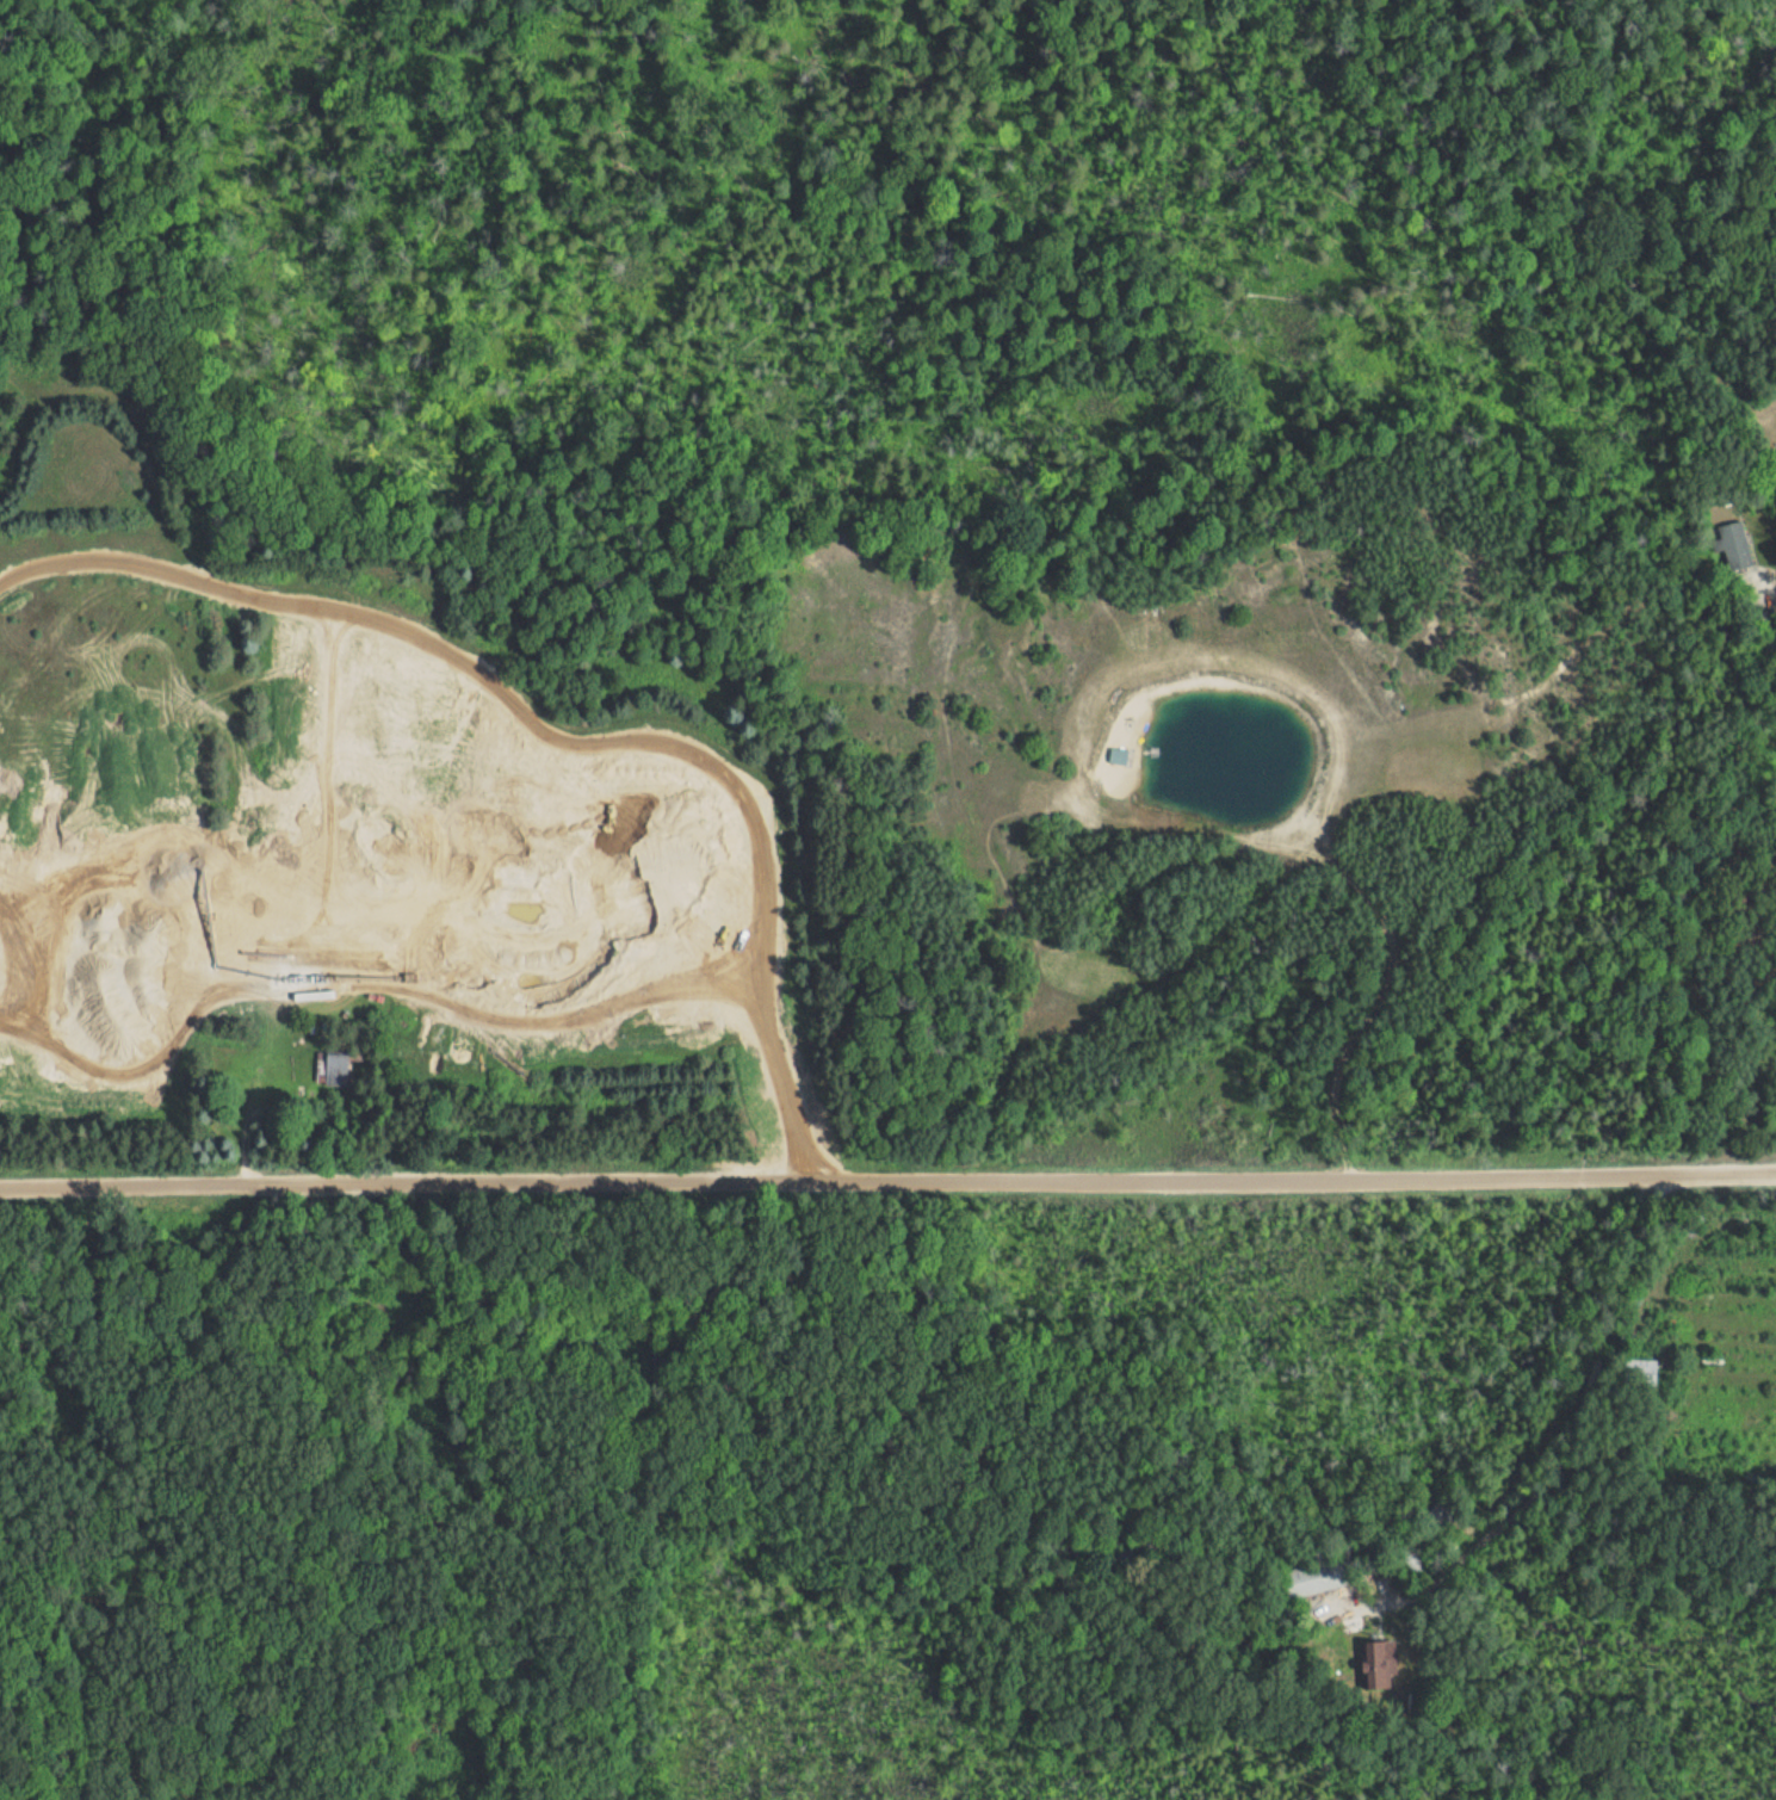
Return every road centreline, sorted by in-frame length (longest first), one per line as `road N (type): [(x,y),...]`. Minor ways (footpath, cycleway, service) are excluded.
road 1 (residential): [(1775,1173),(0,1188)]
road 2 (residential): [(1673,1176),(1648,1213),(1500,1670)]

